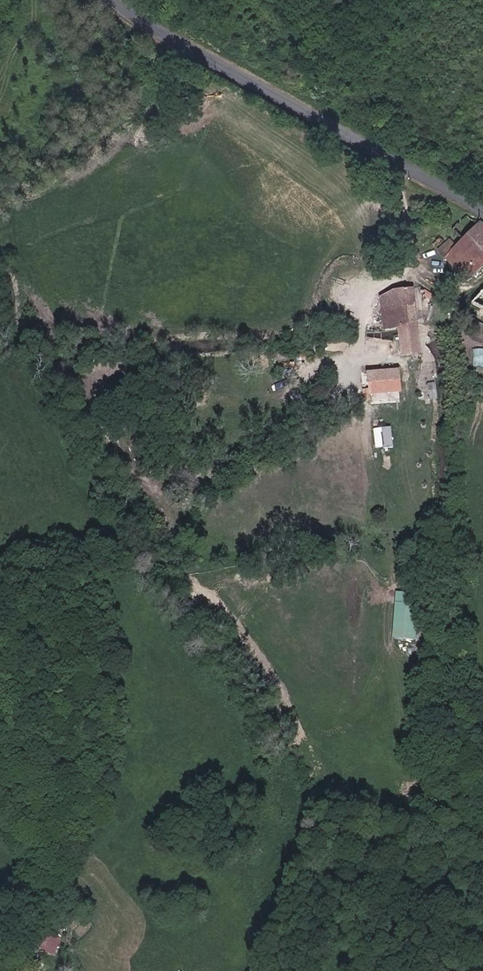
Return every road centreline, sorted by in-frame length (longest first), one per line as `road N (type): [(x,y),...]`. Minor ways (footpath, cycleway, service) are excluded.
road 1 (unclassified): [(117,0),(482,211)]

